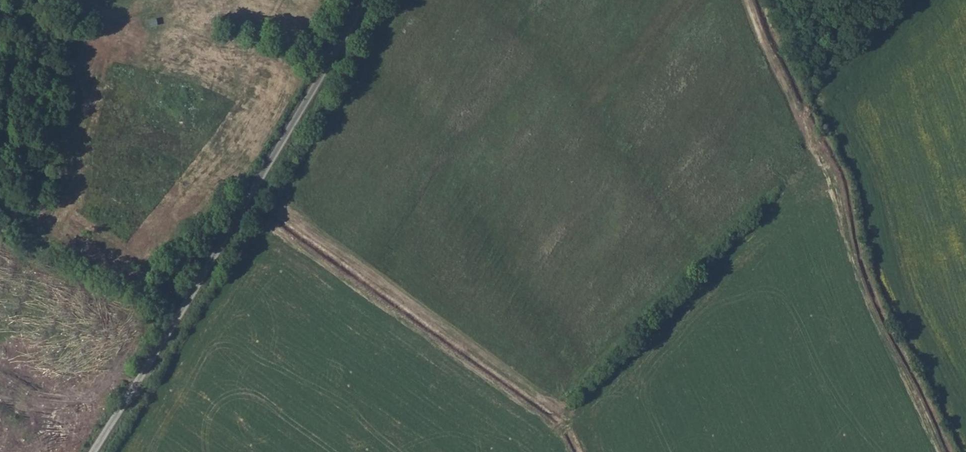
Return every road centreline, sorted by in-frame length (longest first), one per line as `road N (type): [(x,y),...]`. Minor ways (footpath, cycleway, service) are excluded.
road 1 (unclassified): [(366,0),(93,451)]

